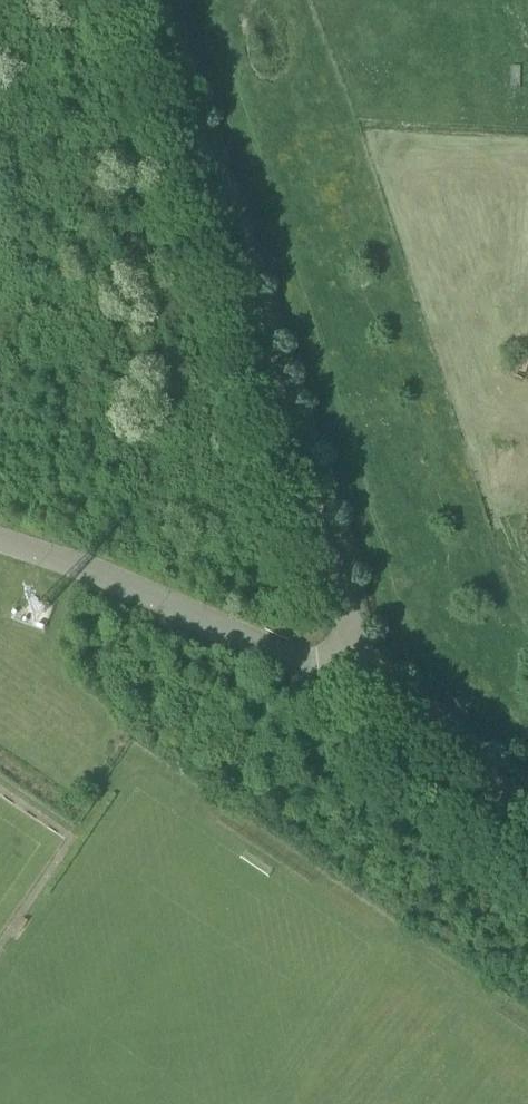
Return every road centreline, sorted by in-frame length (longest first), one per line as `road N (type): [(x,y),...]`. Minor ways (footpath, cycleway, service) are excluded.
road 1 (unclassified): [(527,812),(404,706),(358,645),(143,0)]

